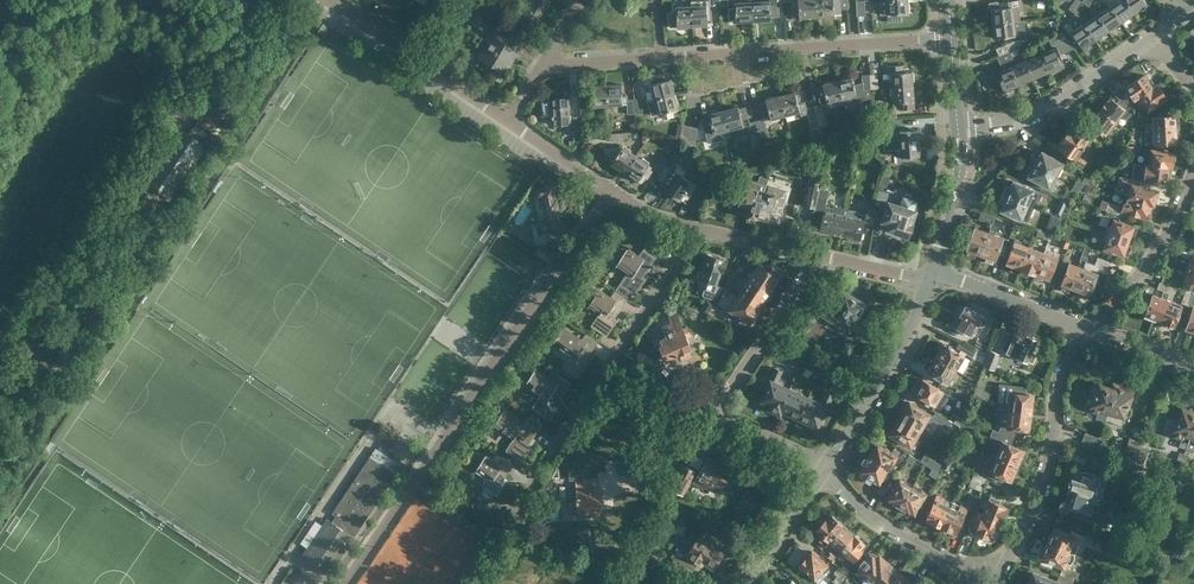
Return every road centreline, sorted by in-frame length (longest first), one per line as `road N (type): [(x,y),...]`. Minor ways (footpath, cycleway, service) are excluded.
road 1 (residential): [(346,583),(611,191)]
road 2 (residential): [(494,532),(704,229)]
road 3 (residential): [(827,468),(727,412),(817,255)]
road 4 (residential): [(658,57),(951,37)]
road 5 (residential): [(995,583),(1043,486),(1057,386),(1088,329)]
road 6 (secondary): [(827,468),(898,352),(931,277)]
road 7 (residential): [(959,129),(1034,116),(1151,36)]
road 8 (residential): [(507,120),(326,0)]
road 9 (residential): [(1088,329),(1144,267),(1193,169)]
road 10 (residential): [(965,583),(946,558),(867,510),(827,468)]
road 11 (residential): [(1088,329),(964,280),(931,277)]
road 12 (secondary): [(931,277),(958,185),(959,129)]
road 13 (secondary): [(749,583),(827,468)]
road 14 (residential): [(611,191),(507,120)]

